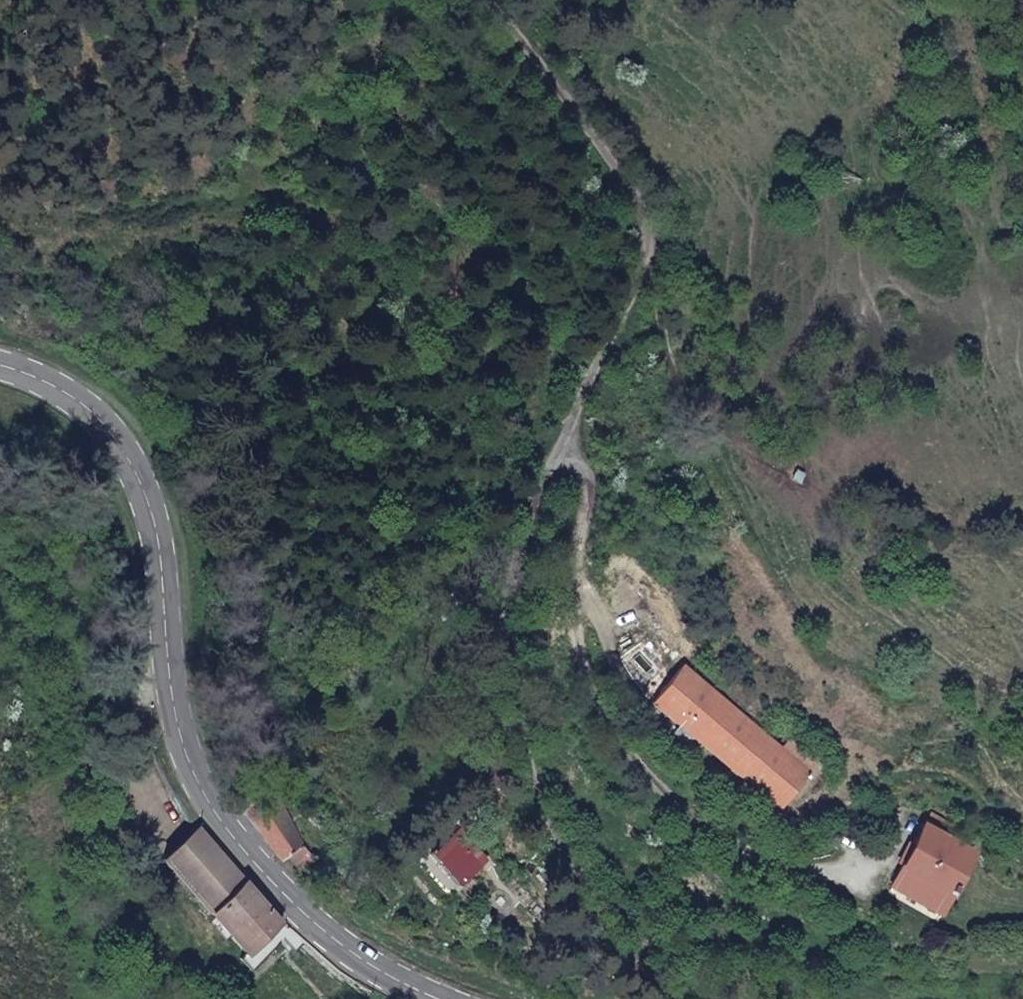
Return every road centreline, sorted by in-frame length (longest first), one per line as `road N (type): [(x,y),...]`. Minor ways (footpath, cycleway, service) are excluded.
road 1 (secondary): [(0,369),(49,387),(114,441),(146,495),(159,563),(162,688),(185,760),(240,843),(353,953),(439,998)]

